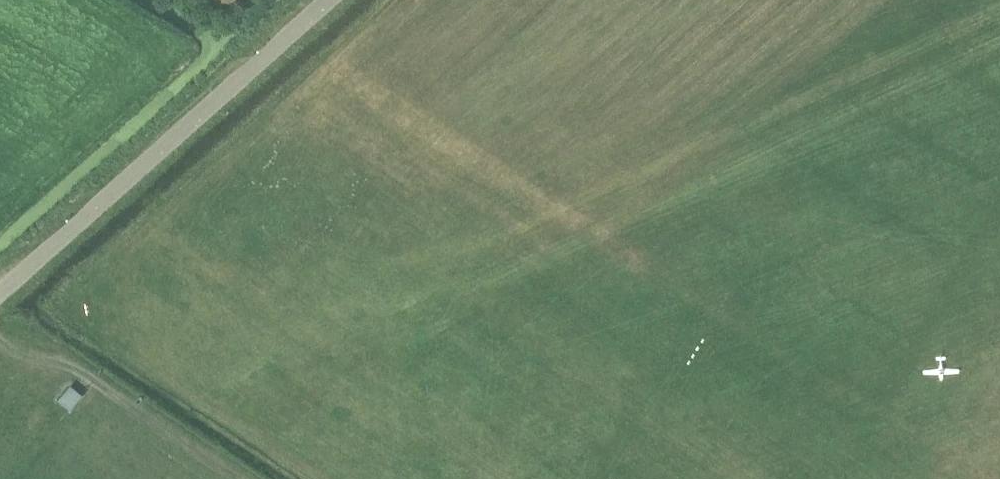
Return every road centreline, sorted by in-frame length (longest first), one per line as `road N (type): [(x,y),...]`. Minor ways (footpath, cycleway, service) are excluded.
road 1 (track): [(394,0),(74,298),(81,324),(315,478)]
road 2 (unclassified): [(0,292),(328,0)]

